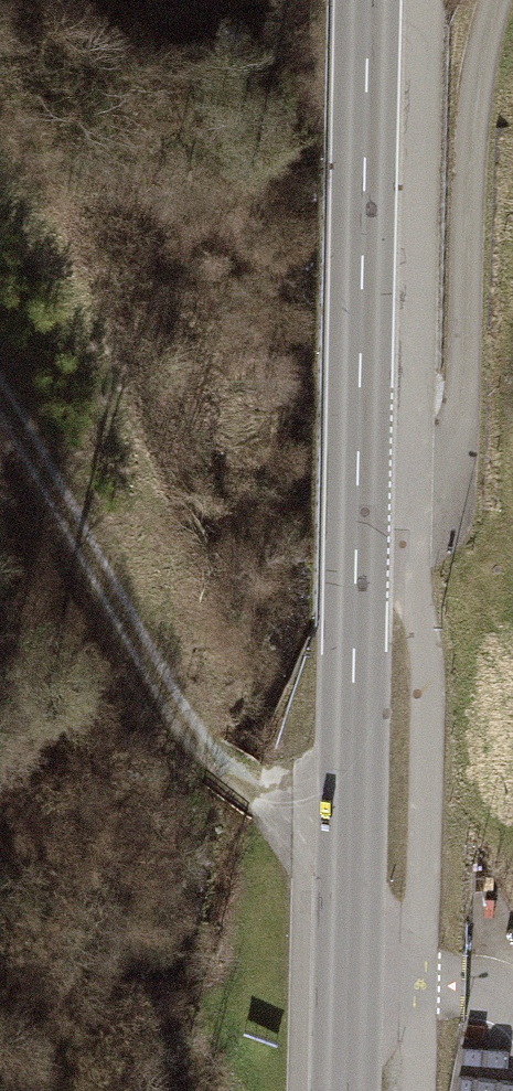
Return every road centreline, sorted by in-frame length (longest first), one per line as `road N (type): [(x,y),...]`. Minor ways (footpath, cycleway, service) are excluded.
road 1 (residential): [(359,523),(417,520),(458,465),(474,112),(495,0)]
road 2 (tertiary): [(345,1090),(359,523)]
road 3 (tertiary): [(359,523),(365,0)]
road 4 (track): [(0,404),(204,765)]

